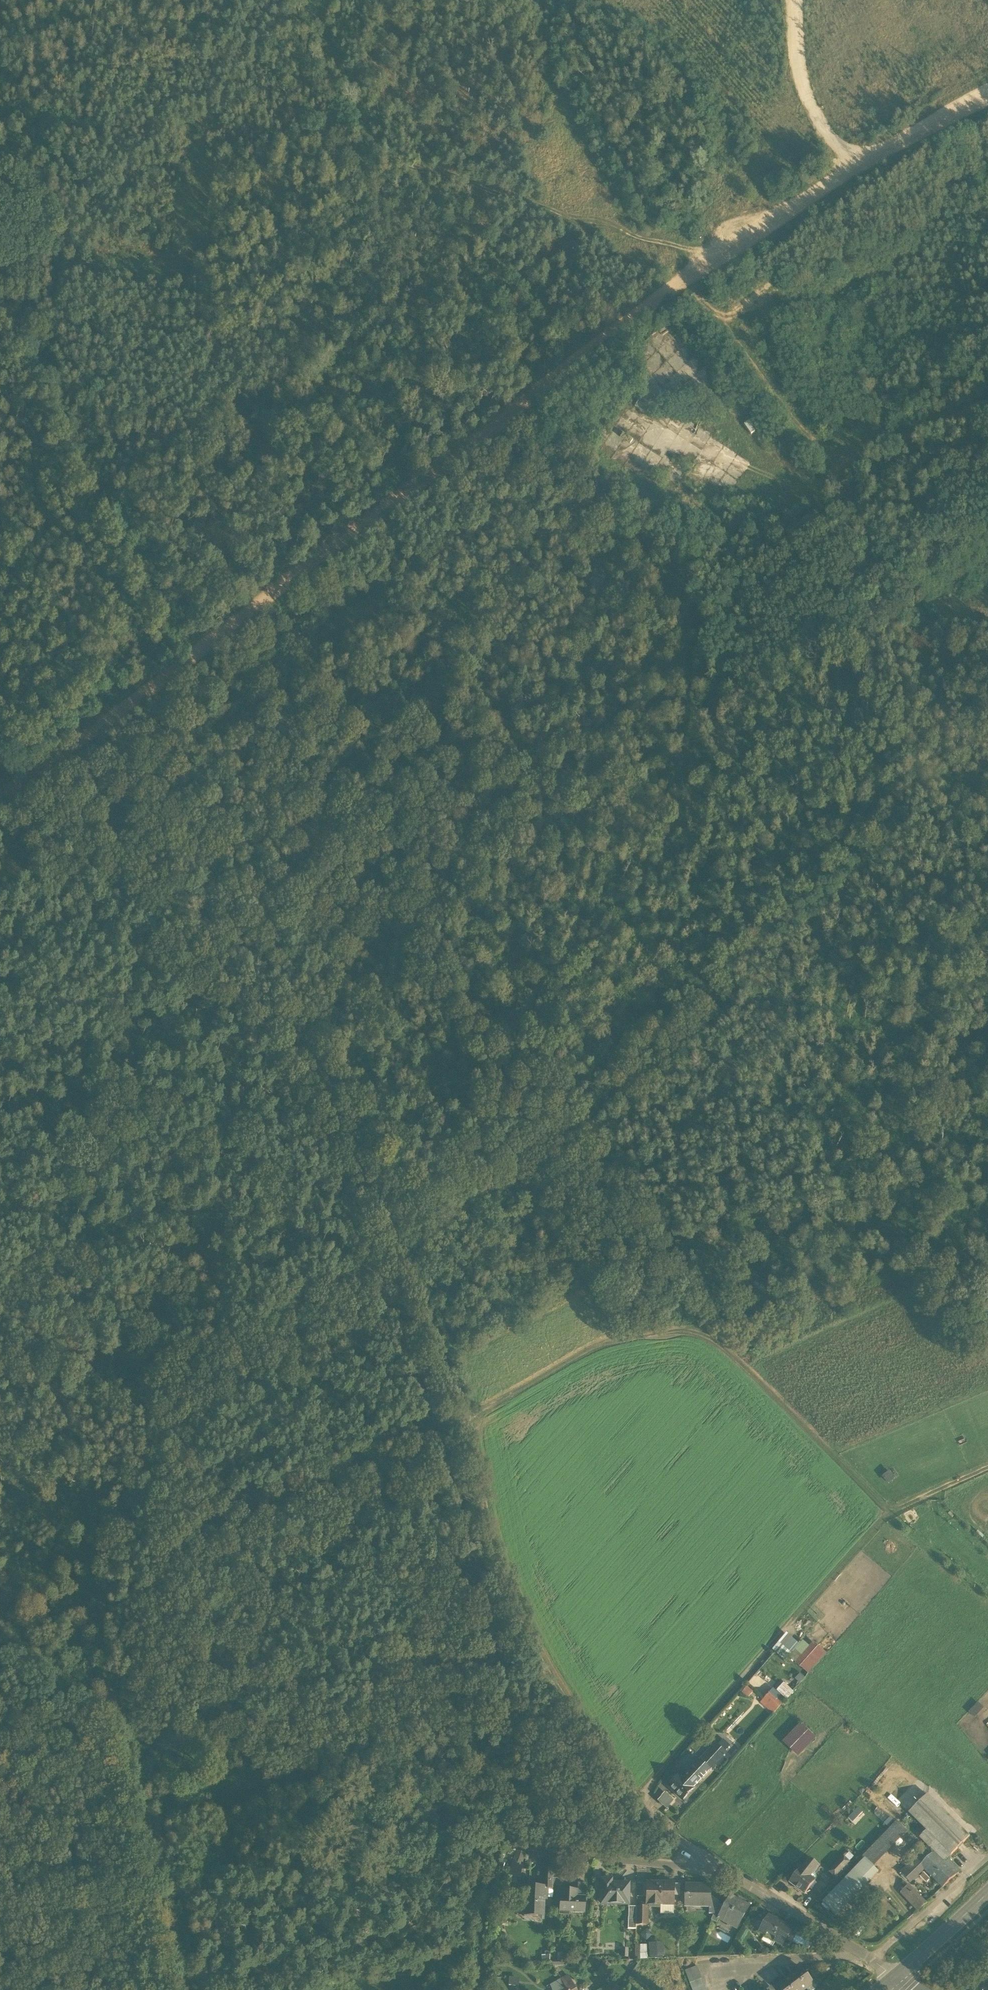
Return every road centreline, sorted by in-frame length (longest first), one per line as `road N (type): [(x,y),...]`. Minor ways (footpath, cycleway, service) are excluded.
road 1 (track): [(636,1800),(516,1615),(467,1430),(425,1312),(306,1062),(42,829),(0,778)]
road 2 (track): [(987,98),(850,167),(0,797)]
road 3 (track): [(443,1441),(303,1109),(247,1043),(39,857),(0,805)]
road 4 (track): [(472,1989),(512,1778),(501,1657),(443,1441),(467,1430)]
road 5 (track): [(893,1512),(697,1331),(601,1345),(463,1419)]
road 6 (track): [(636,1800),(883,1520),(987,1468)]
road 7 (track): [(711,267),(683,249),(580,224),(447,171),(408,168),(368,137)]
road 8 (track): [(368,137),(294,114),(257,121),(231,146),(209,218)]
road 9 (residential): [(721,1871),(562,1854),(505,1837)]
road 10 (track): [(798,0),(800,69),(825,137),(850,167)]
road 11 (residential): [(866,1956),(721,1871)]
road 12 (track): [(368,137),(326,33),(291,0)]
road 13 (residential): [(987,1858),(871,1959)]
road 14 (residential): [(729,1975),(769,1962),(866,1956)]
road 15 (secondary): [(897,1978),(987,1893)]

